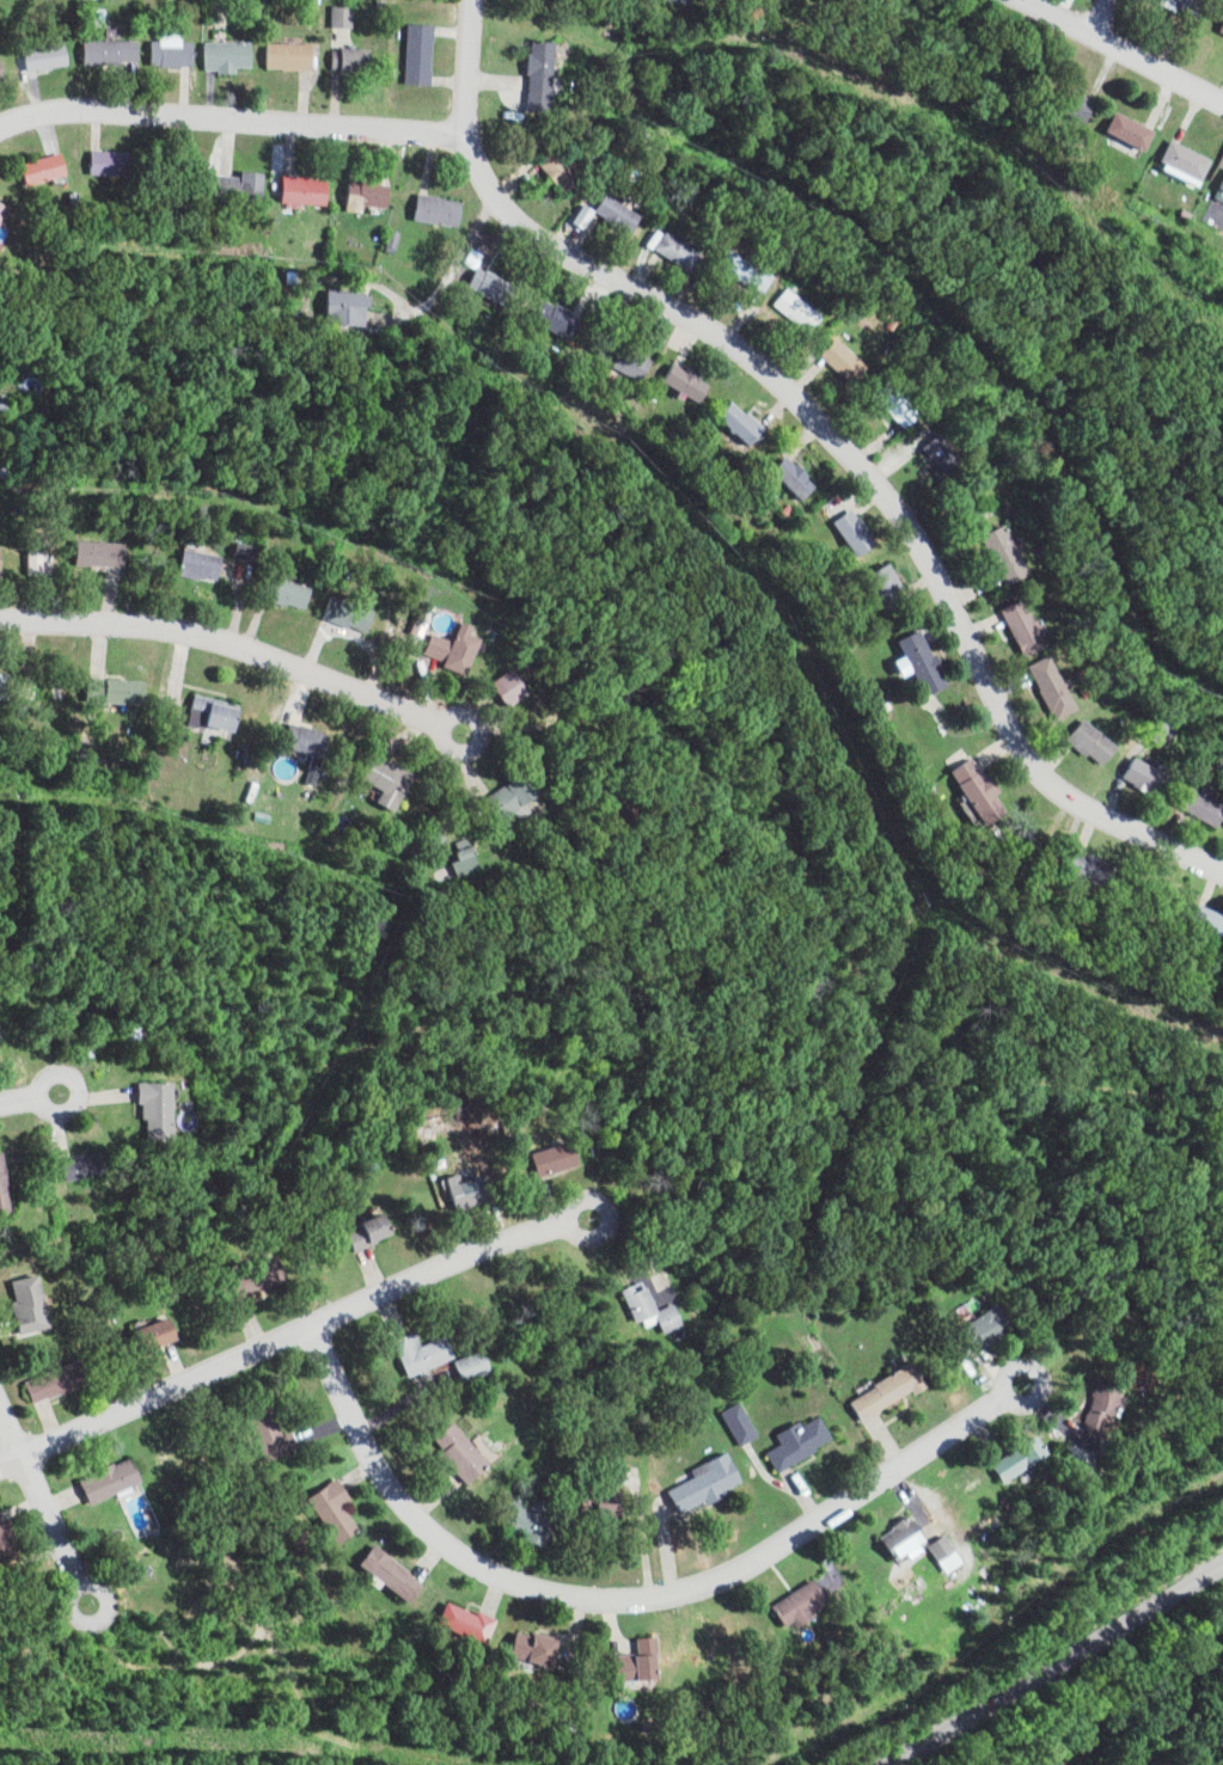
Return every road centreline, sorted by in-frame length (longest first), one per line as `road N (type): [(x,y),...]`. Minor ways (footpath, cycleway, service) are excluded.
road 1 (residential): [(1222,874),(1109,823),(1033,771),(989,697),(954,589),(863,477),(762,369),(626,293),(496,174),(465,135),(473,0)]
road 2 (residential): [(308,1328),(365,1464),(411,1521),(466,1563),(558,1598),(653,1602),(717,1585),(1028,1390)]
road 3 (residential): [(0,1470),(467,1251),(588,1218)]
road 4 (residential): [(491,744),(230,641),(0,623)]
road 5 (residential): [(0,131),(85,110),(465,135)]
road 6 (residential): [(1222,1564),(888,1764)]
road 7 (residential): [(1222,108),(1007,0)]
road 8 (residential): [(14,1464),(61,1583)]

